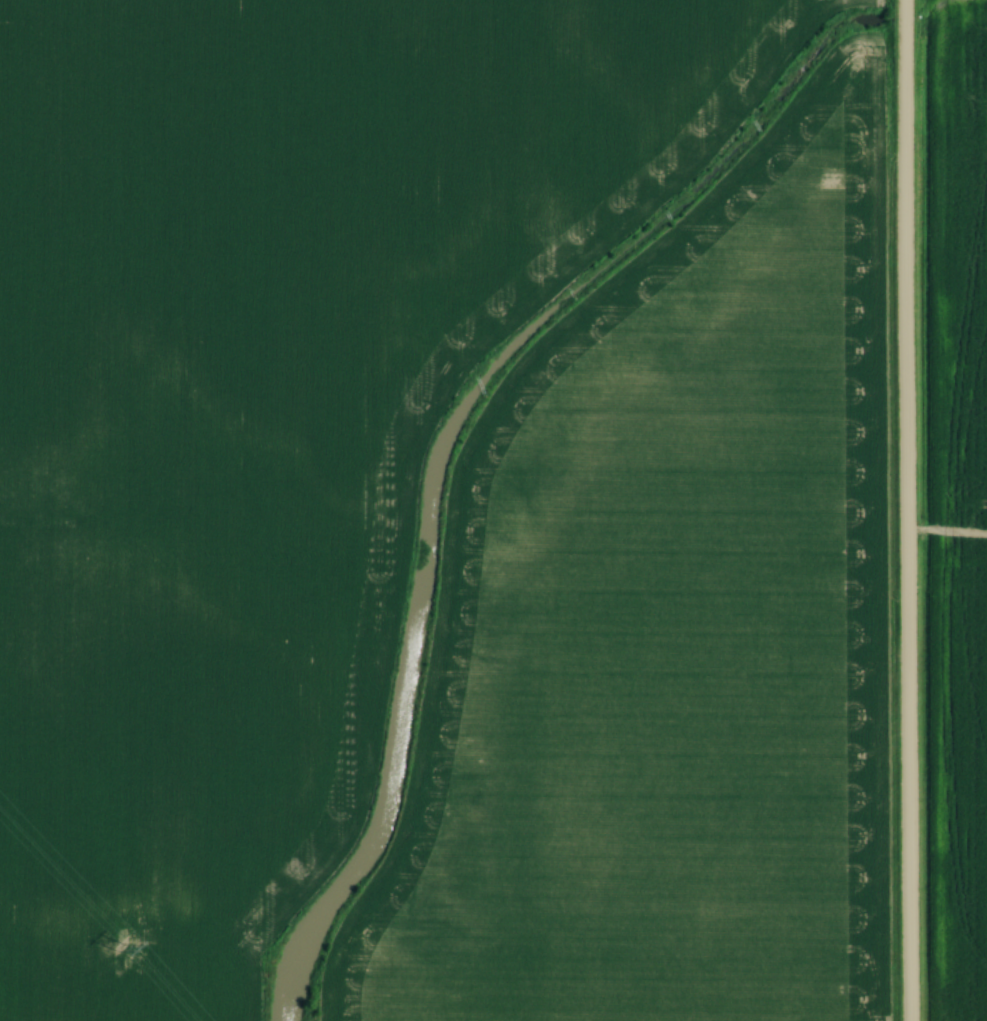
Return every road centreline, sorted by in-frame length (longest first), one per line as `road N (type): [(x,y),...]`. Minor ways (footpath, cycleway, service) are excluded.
road 1 (residential): [(909,1020),(903,0)]

